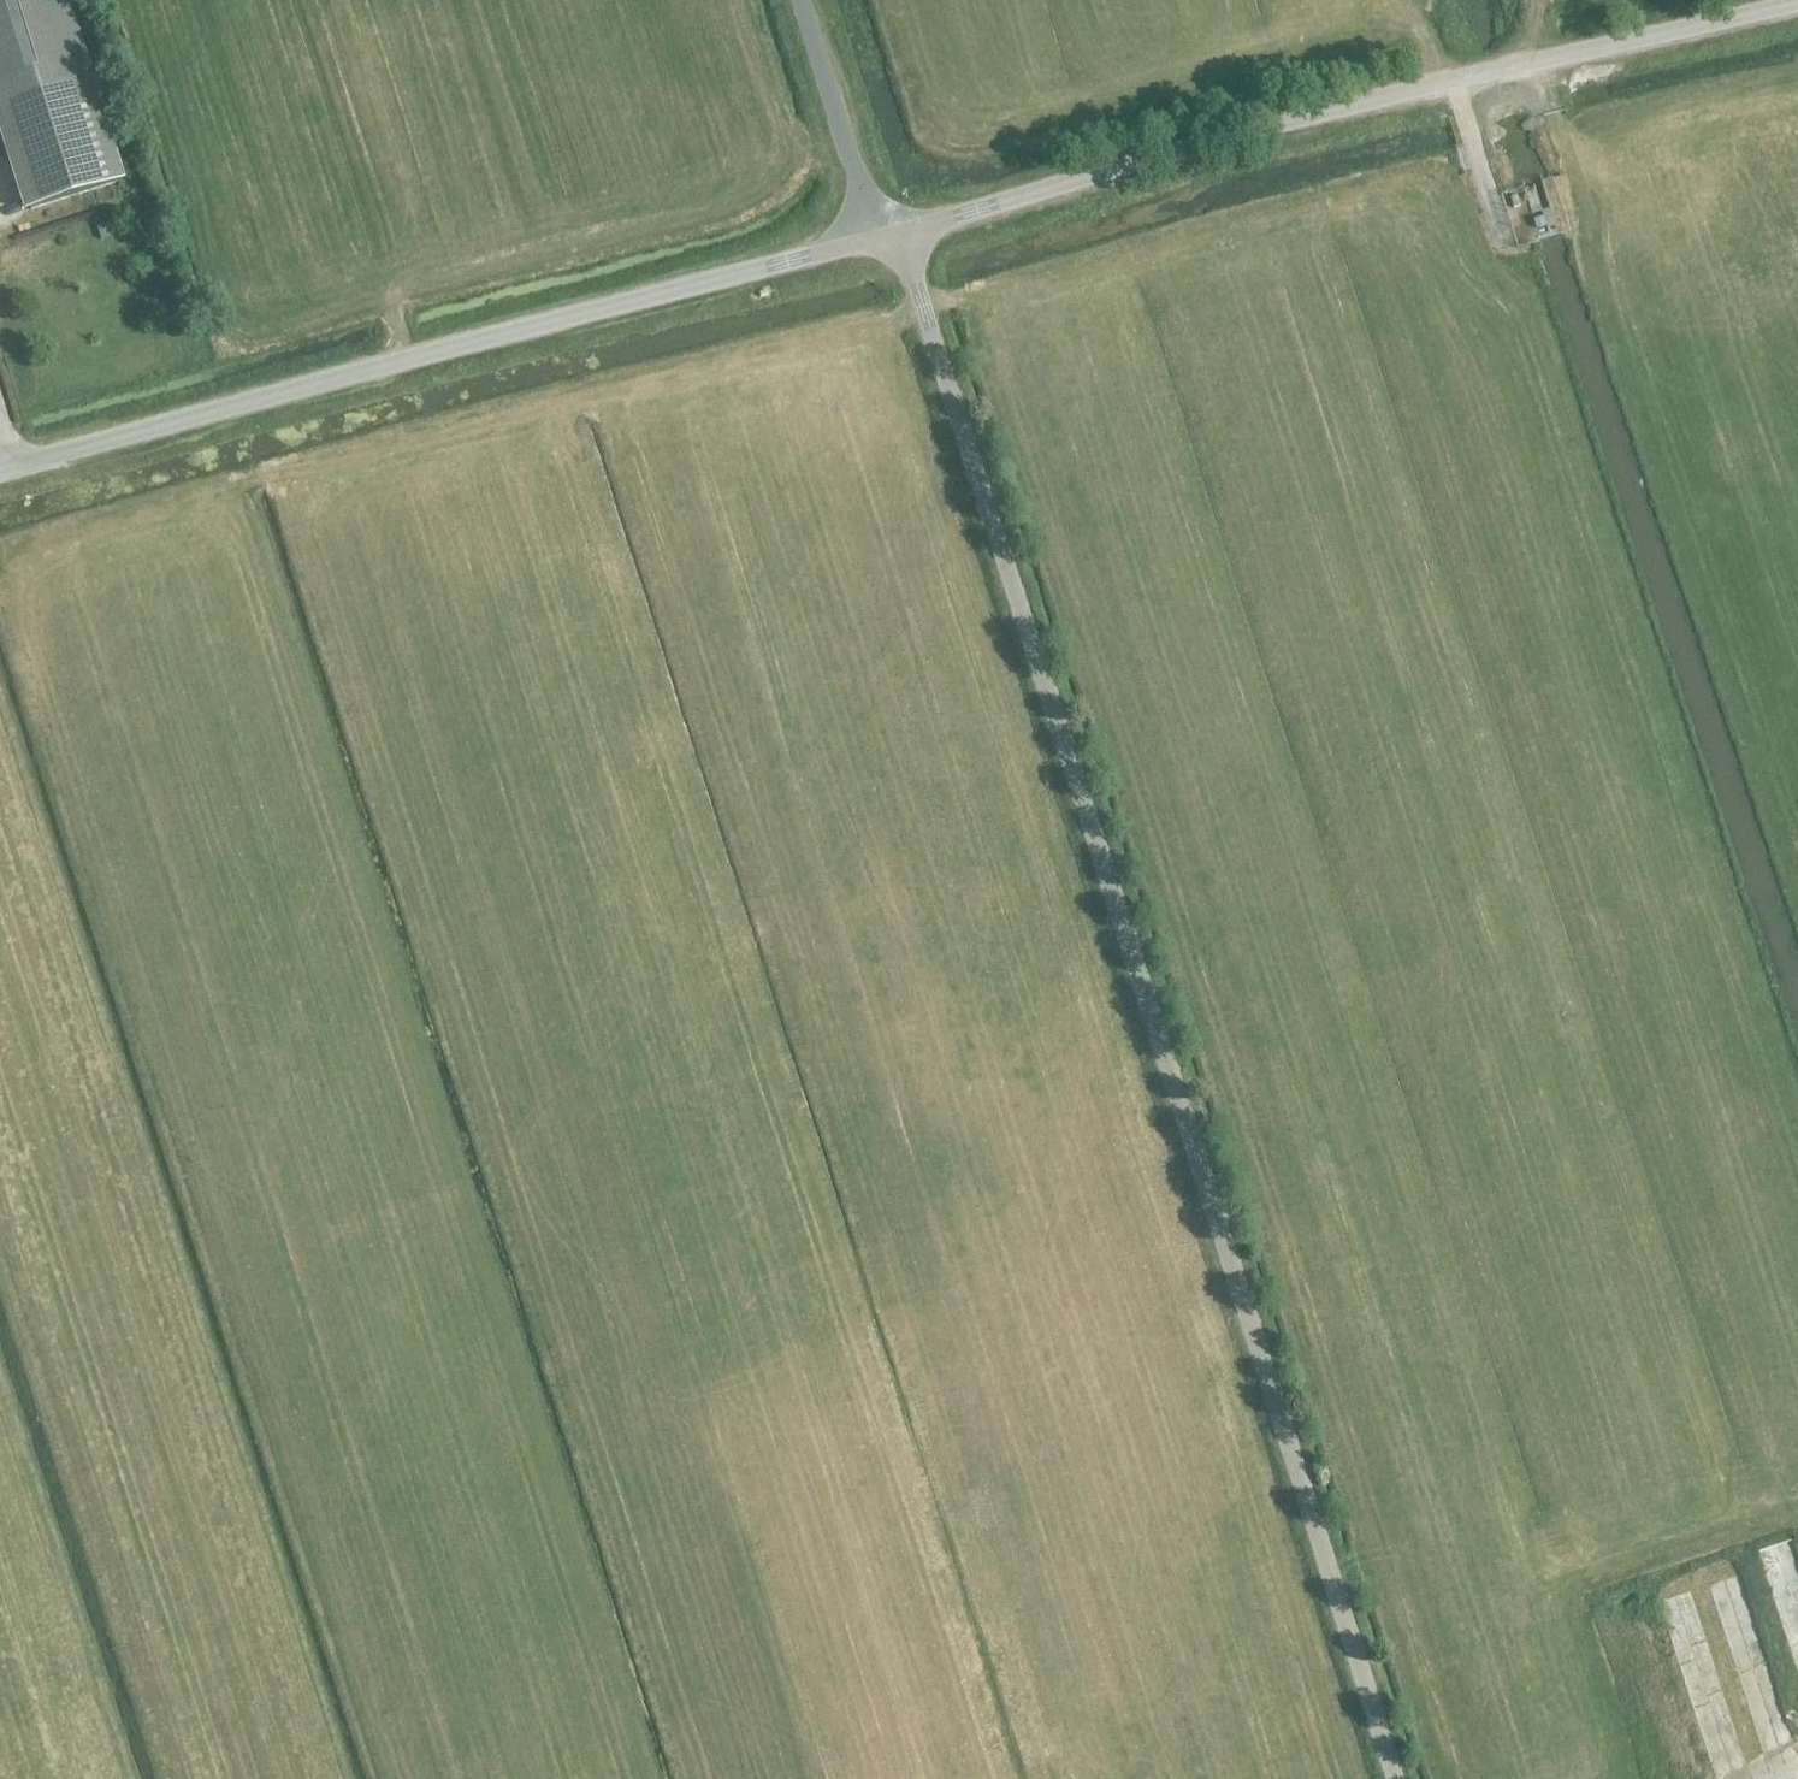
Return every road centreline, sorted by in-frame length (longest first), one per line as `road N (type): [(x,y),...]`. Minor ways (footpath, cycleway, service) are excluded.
road 1 (unclassified): [(882,235),(910,268),(923,303),(1394,1778)]
road 2 (tertiary): [(882,235),(1236,131),(1797,1)]
road 3 (tertiary): [(0,473),(882,235)]
road 4 (unclassified): [(882,235),(801,0)]

